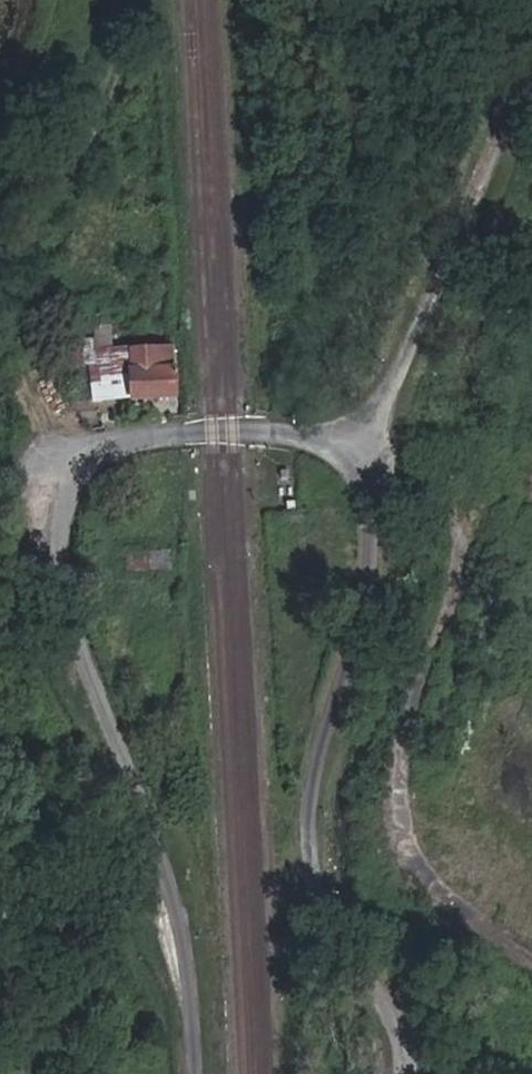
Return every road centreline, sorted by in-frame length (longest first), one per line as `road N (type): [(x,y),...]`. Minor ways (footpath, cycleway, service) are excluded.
road 1 (unclassified): [(404,1073),(409,1042),(392,999),(334,913),(316,856),(318,787),(379,543),(373,498),(340,443),(285,433),(114,442),(83,456),(59,501),(61,576),(75,628),(182,931),(194,1073)]
road 2 (track): [(531,72),(434,296),(340,443)]

